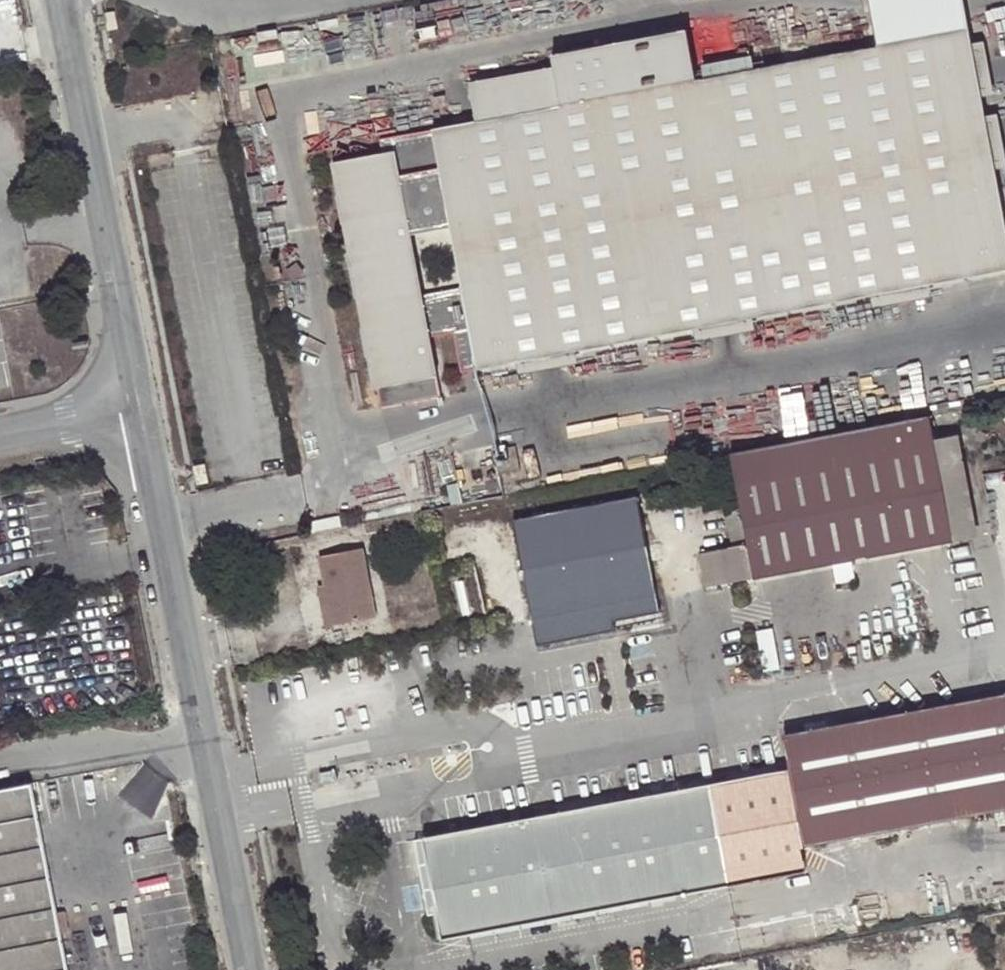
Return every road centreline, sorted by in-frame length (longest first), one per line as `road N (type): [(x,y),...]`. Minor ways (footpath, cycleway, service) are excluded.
road 1 (unclassified): [(138,404),(249,969)]
road 2 (unclassified): [(62,0),(138,404)]
road 3 (unclassified): [(138,404),(0,434)]

